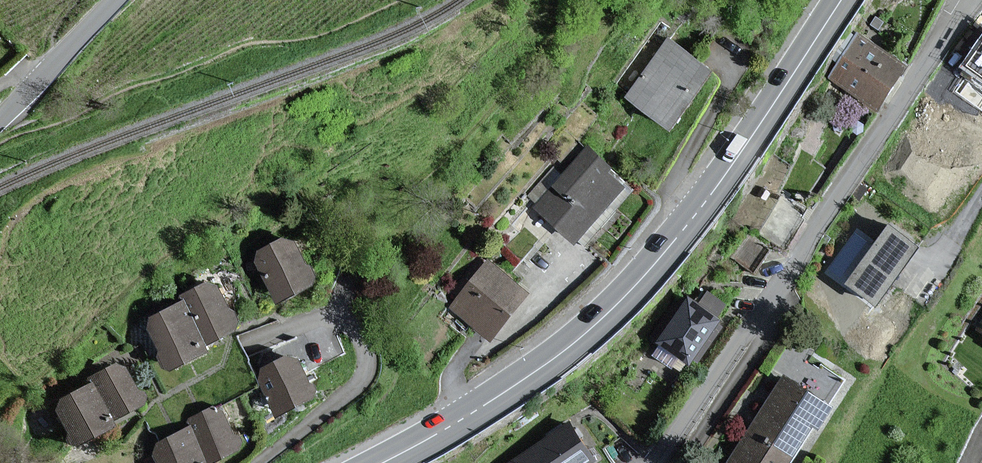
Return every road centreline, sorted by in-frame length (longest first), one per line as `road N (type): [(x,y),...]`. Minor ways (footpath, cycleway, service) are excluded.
road 1 (secondary): [(384,462),(526,383),(630,295),(841,0)]
road 2 (residential): [(973,0),(655,462)]
road 3 (tertiary): [(114,0),(0,119)]

